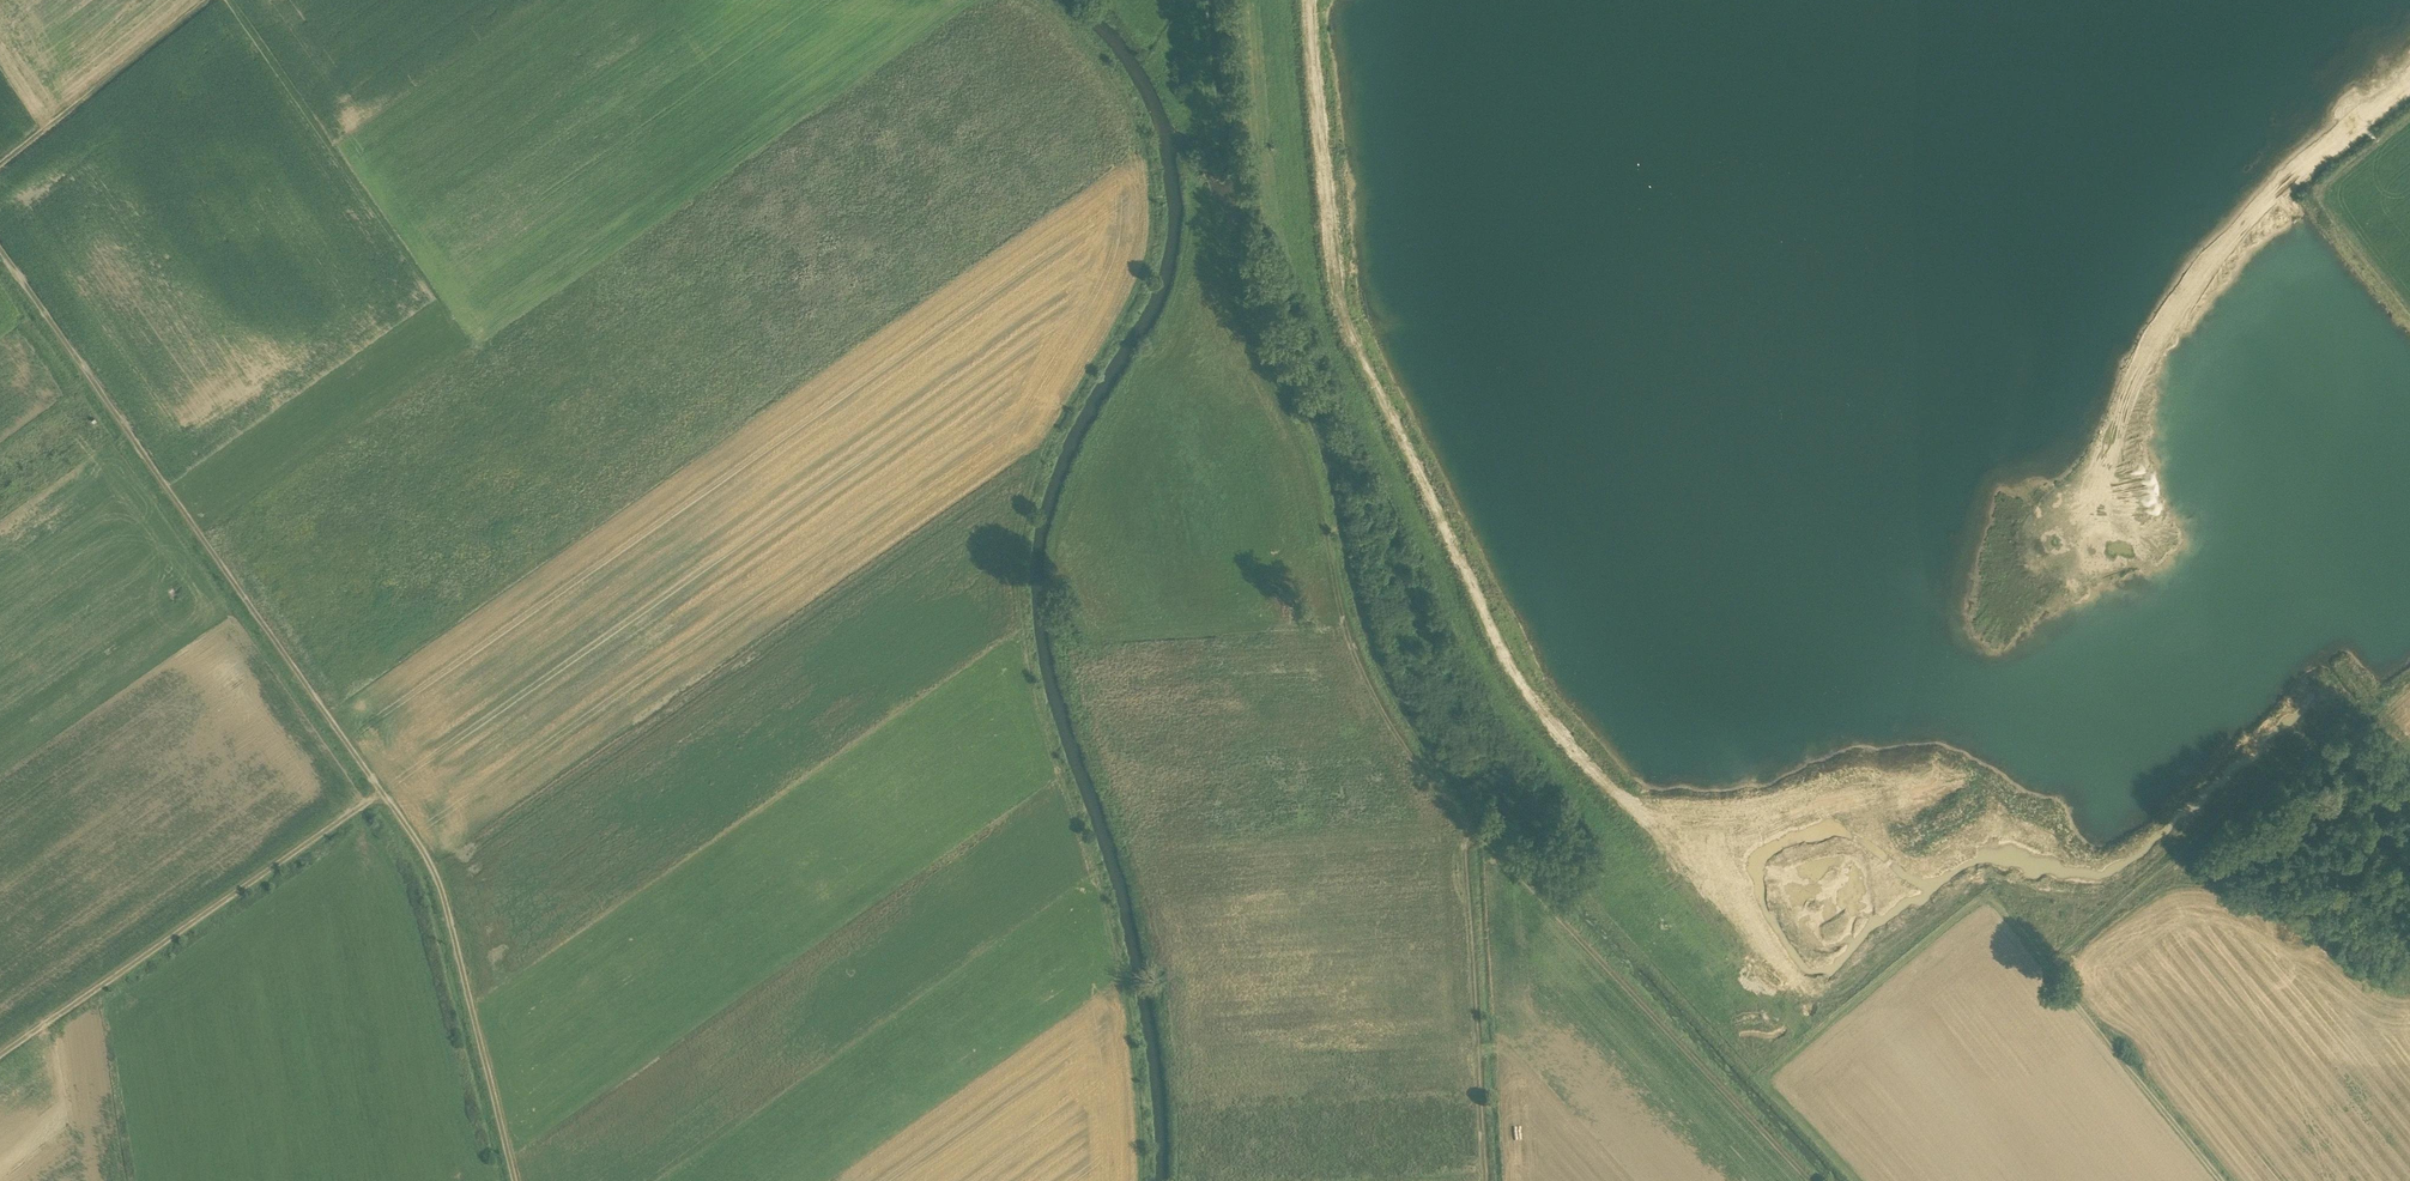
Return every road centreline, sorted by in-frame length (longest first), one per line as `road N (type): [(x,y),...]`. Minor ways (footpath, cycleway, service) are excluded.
road 1 (track): [(1038,0),(1088,46),(1132,113),(1154,205),(1143,266),(1119,321),(1053,435),(1023,517),(1014,578),(1032,692),(1114,940),(1133,1053),(1141,1180)]
road 2 (track): [(0,247),(445,883),(519,1180)]
road 3 (track): [(1494,1180),(1474,862),(1484,843),(1809,1180)]
road 4 (track): [(206,540),(467,359),(470,348),(234,0)]
road 5 (track): [(0,1056),(387,799)]
road 6 (track): [(2226,1180),(2045,956)]
road 7 (track): [(0,167),(226,0)]
road 8 (track): [(1341,613),(1380,715),(1484,843)]
road 9 (track): [(2409,128),(2333,190),(2327,203),(2409,309)]

